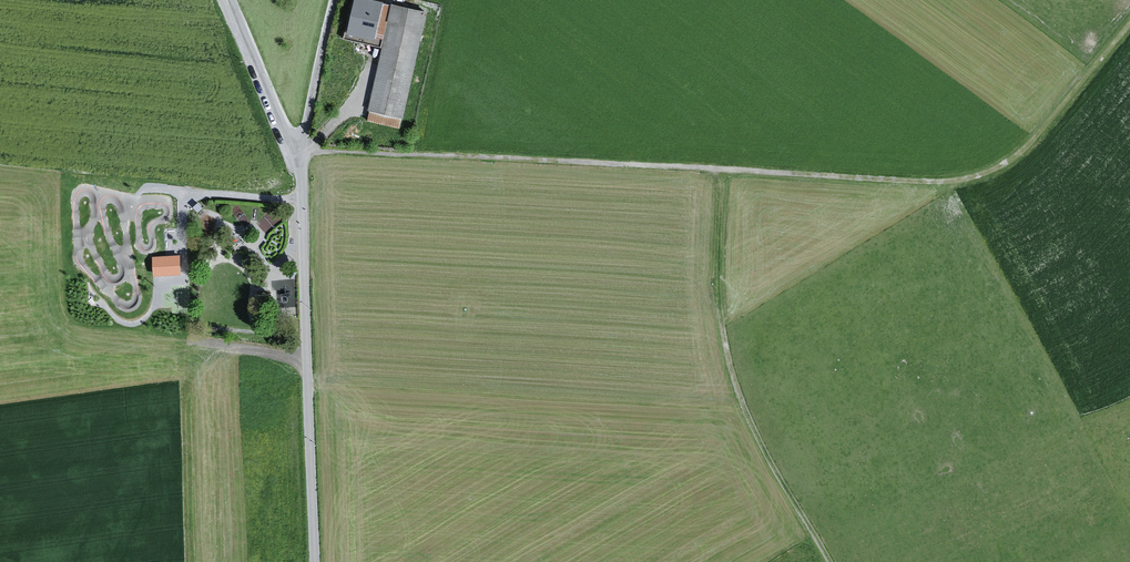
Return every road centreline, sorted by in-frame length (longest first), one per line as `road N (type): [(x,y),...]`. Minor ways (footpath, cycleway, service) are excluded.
road 1 (track): [(1129,25),(1029,143),(998,168),(949,179),(300,149)]
road 2 (track): [(728,170),(722,288),(744,400),(833,561)]
road 3 (unclassified): [(315,561),(300,149)]
road 4 (residential): [(232,0),(300,149)]
road 5 (unclassified): [(300,149),(334,0)]

